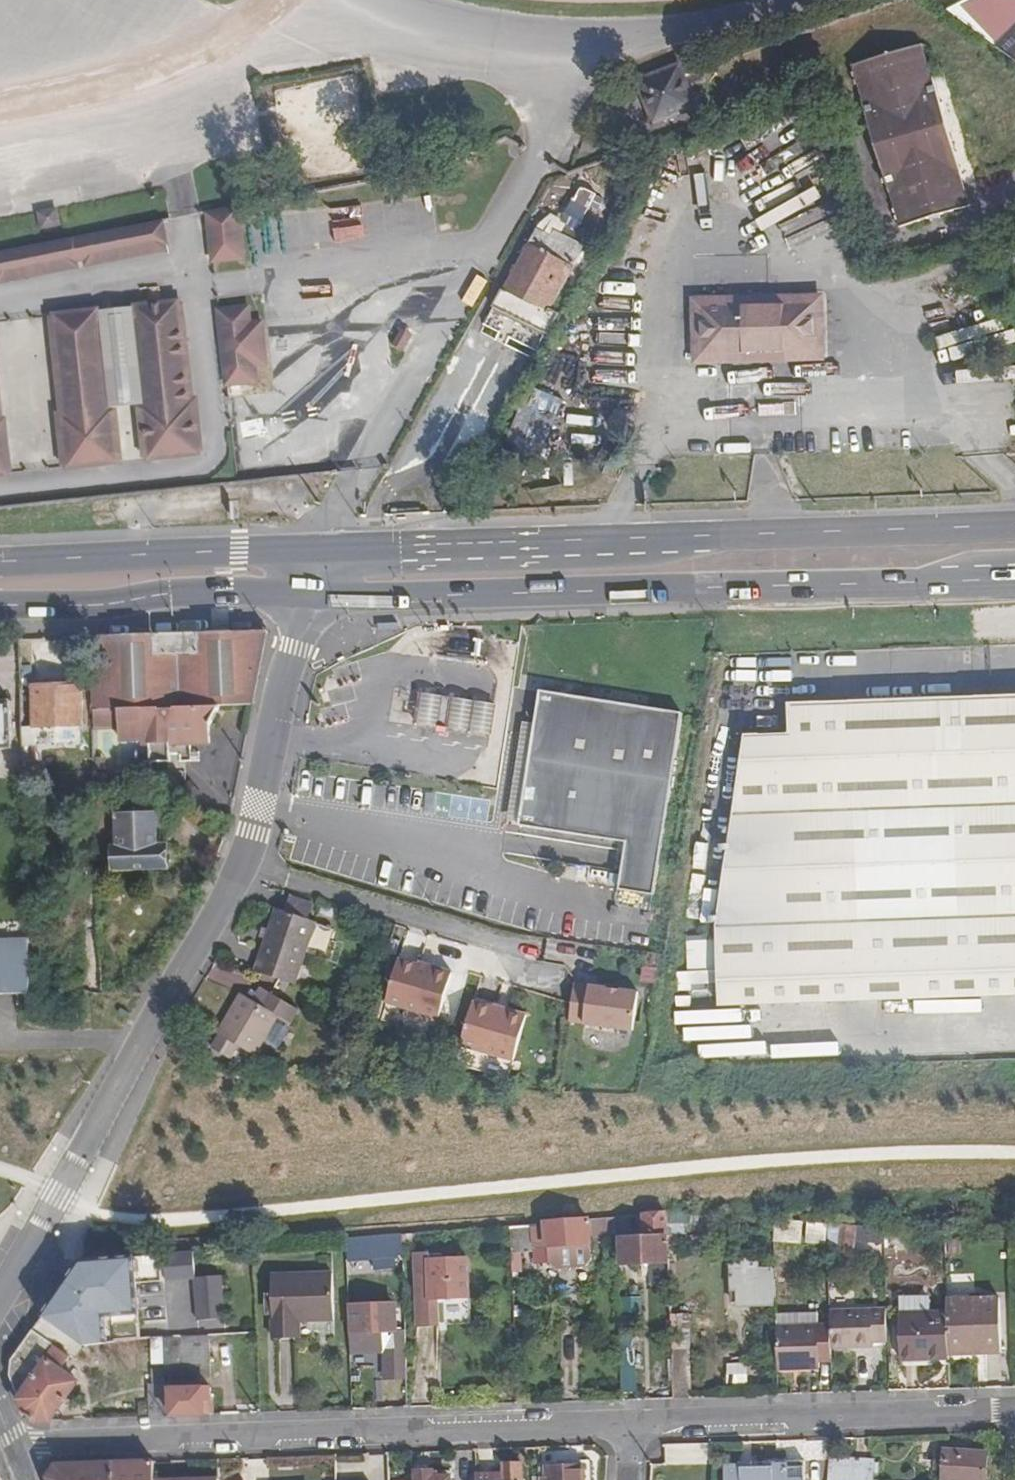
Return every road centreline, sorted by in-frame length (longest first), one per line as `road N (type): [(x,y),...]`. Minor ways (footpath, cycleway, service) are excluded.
road 1 (track): [(132,1220),(757,1163),(1014,1154)]
road 2 (primary): [(1014,525),(443,552),(301,550)]
road 3 (primary): [(303,595),(1014,578)]
road 4 (residential): [(17,1445),(635,1427)]
road 5 (residential): [(0,1298),(238,869)]
road 6 (residential): [(635,1427),(1014,1413)]
road 7 (primary): [(0,605),(108,605),(225,589),(303,595)]
road 8 (primary): [(301,550),(0,562)]
road 9 (residential): [(238,869),(511,948)]
road 10 (residential): [(303,595),(253,831),(238,869)]

